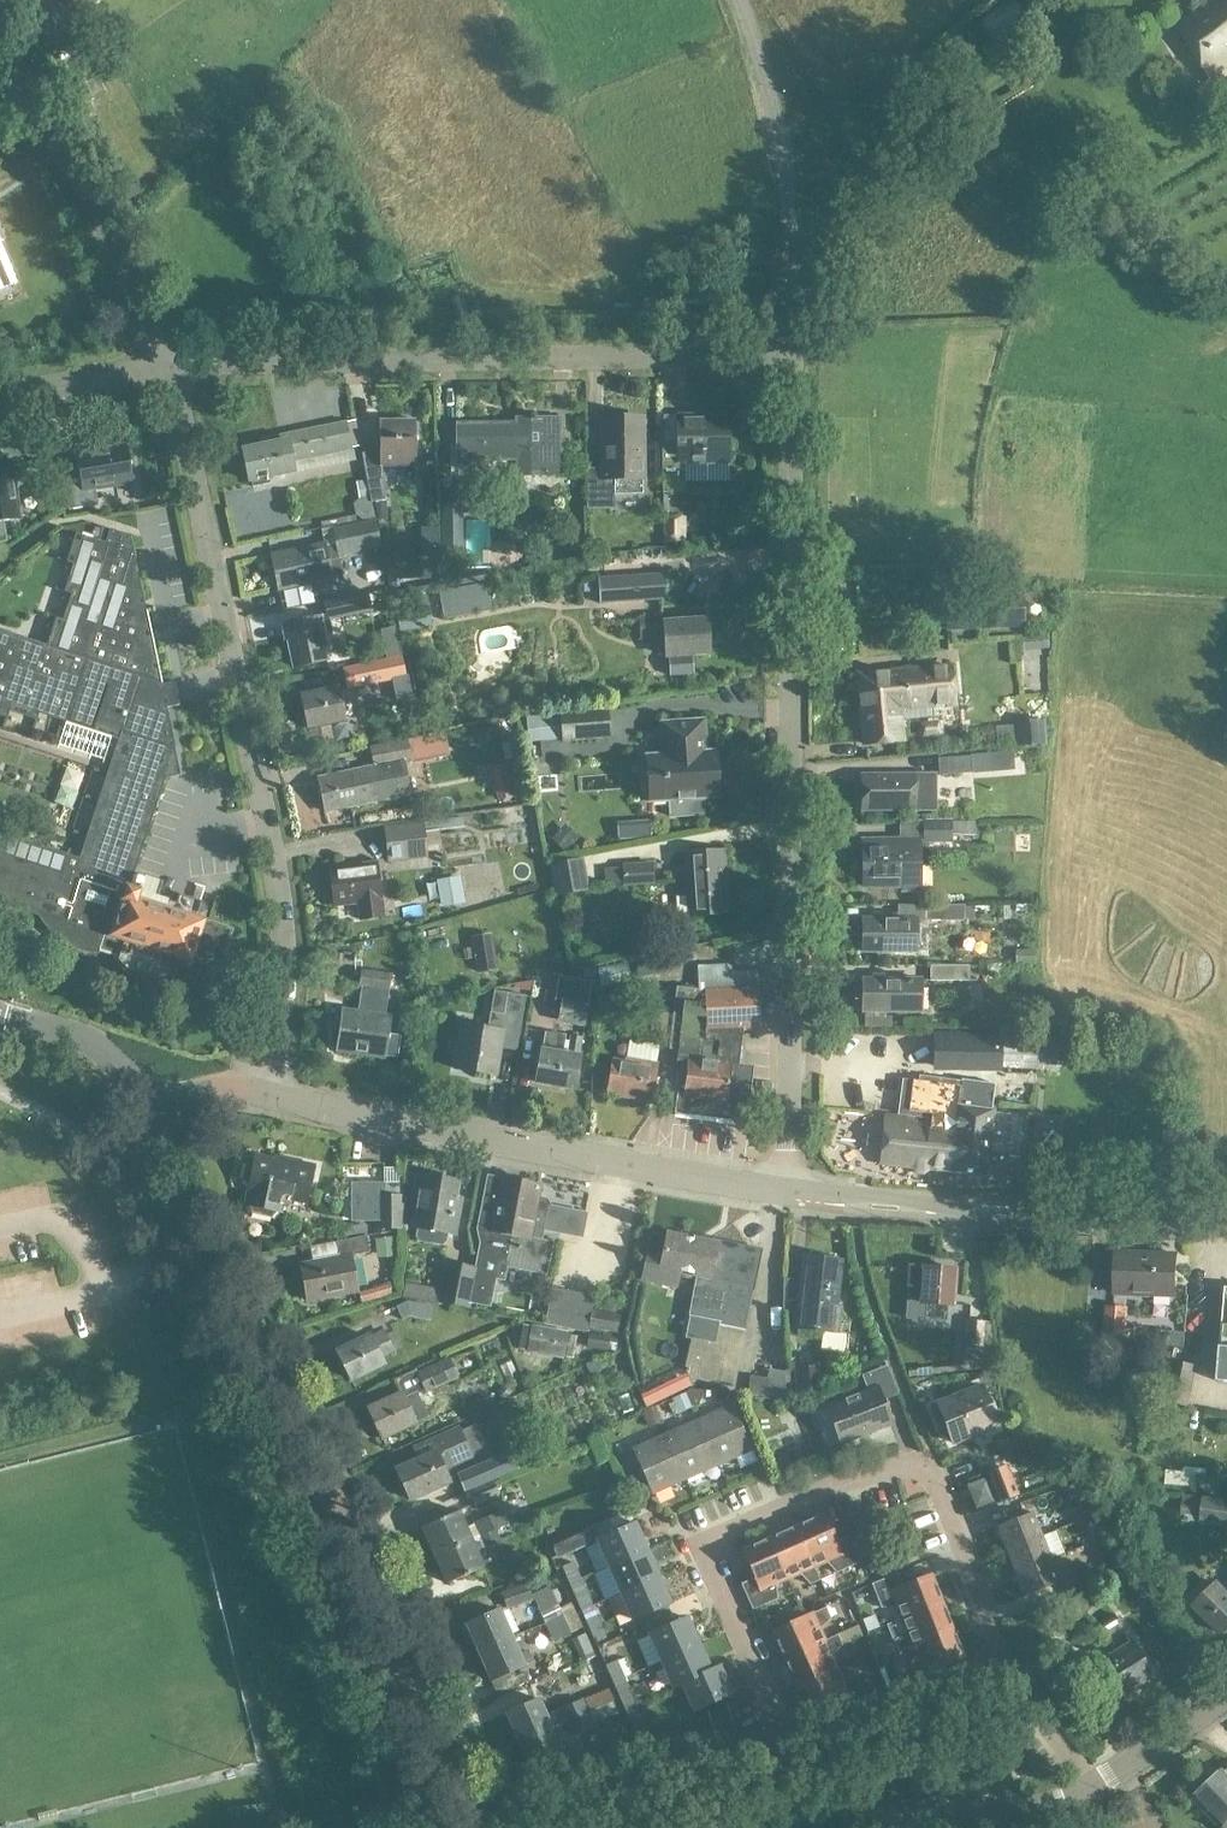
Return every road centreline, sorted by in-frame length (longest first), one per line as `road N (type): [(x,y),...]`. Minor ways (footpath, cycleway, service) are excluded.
road 1 (residential): [(792,1190),(792,354)]
road 2 (residential): [(460,1827),(366,1571),(305,1437),(147,1195),(141,1149),(164,1106)]
road 3 (unclassified): [(764,1683),(711,1557),(711,1541),(810,1490),(929,1459),(1008,1666),(1092,1787)]
road 4 (residential): [(266,1095),(283,998),(284,926),(173,364)]
road 5 (residential): [(173,364),(792,354)]
road 6 (tertiary): [(792,1190),(475,1140),(266,1095)]
road 7 (track): [(375,1814),(218,1400),(229,1363),(249,1343)]
road 8 (tertiary): [(1226,1217),(1038,1219),(792,1190)]
road 9 (track): [(792,240),(907,137),(1036,62),(1106,0)]
road 10 (unclassified): [(173,364),(0,39)]
road 11 (unclassified): [(792,257),(775,131),(738,0)]
road 12 (tertiary): [(164,1106),(101,1050),(0,1012)]
road 13 (residential): [(0,393),(173,364)]
road 14 (track): [(218,1400),(171,1391),(110,1286)]
road 15 (tertiary): [(932,1827),(1092,1787)]
road 16 (tertiary): [(1092,1787),(1226,1692)]
road 17 (track): [(414,1827),(375,1814),(275,1820)]

